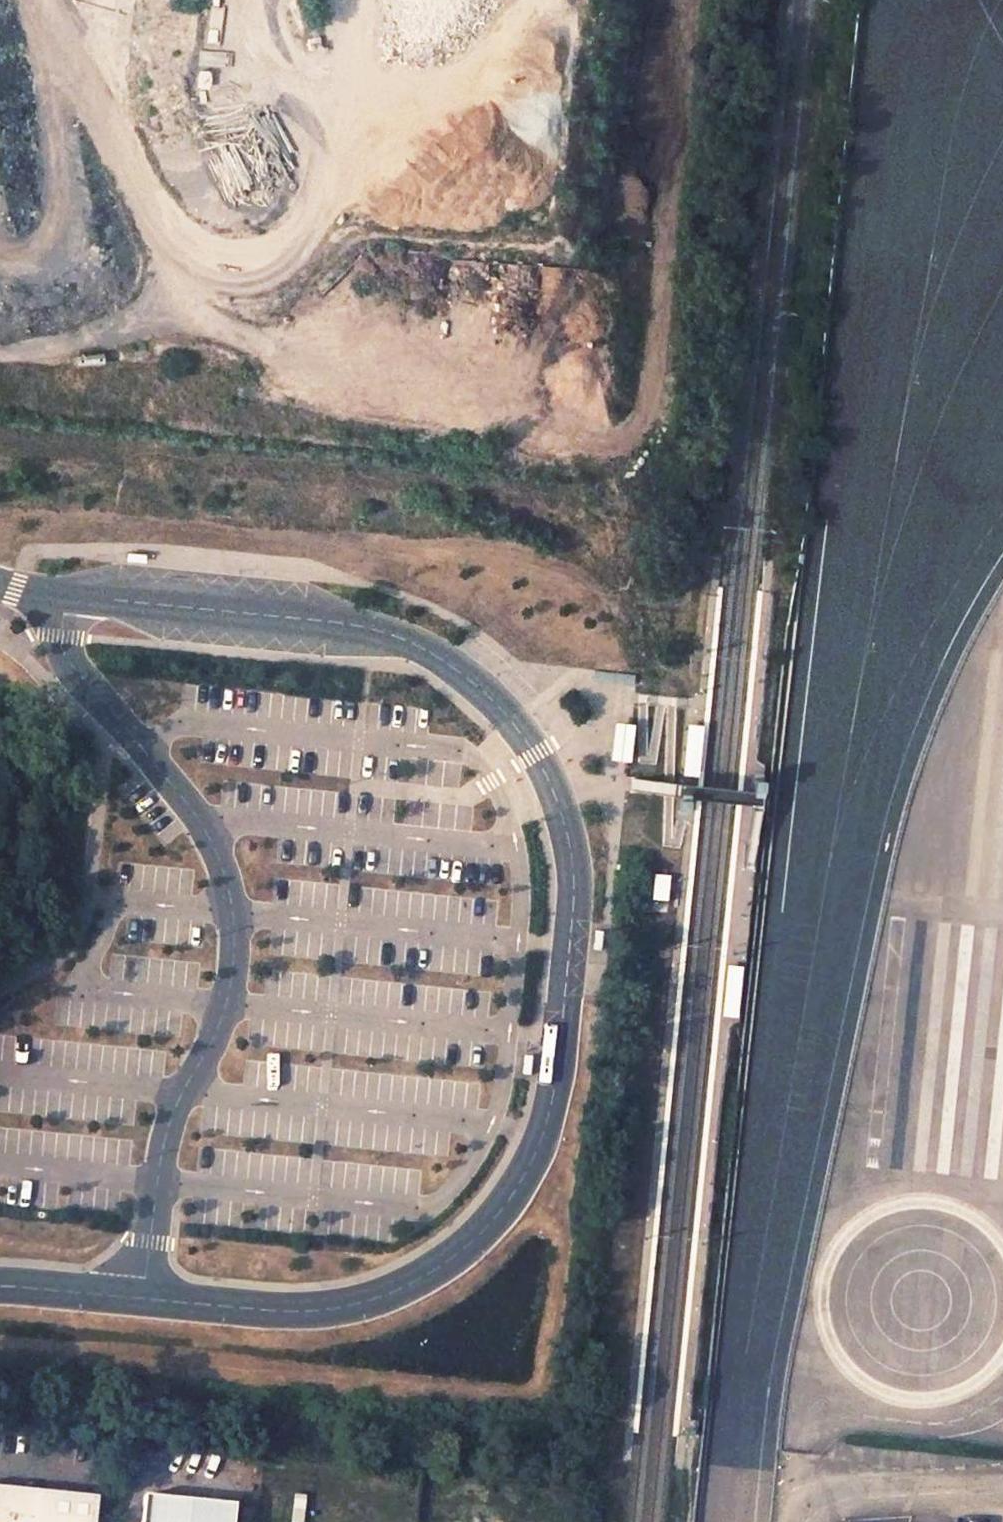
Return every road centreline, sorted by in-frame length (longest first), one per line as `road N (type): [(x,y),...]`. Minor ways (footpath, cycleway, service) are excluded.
road 1 (unclassified): [(0,1286),(321,1315),(386,1299),(438,1271),(483,1236),(545,1143),(575,919),(567,834),(533,755),(506,715),(423,652),(373,631),(62,598),(0,582)]

